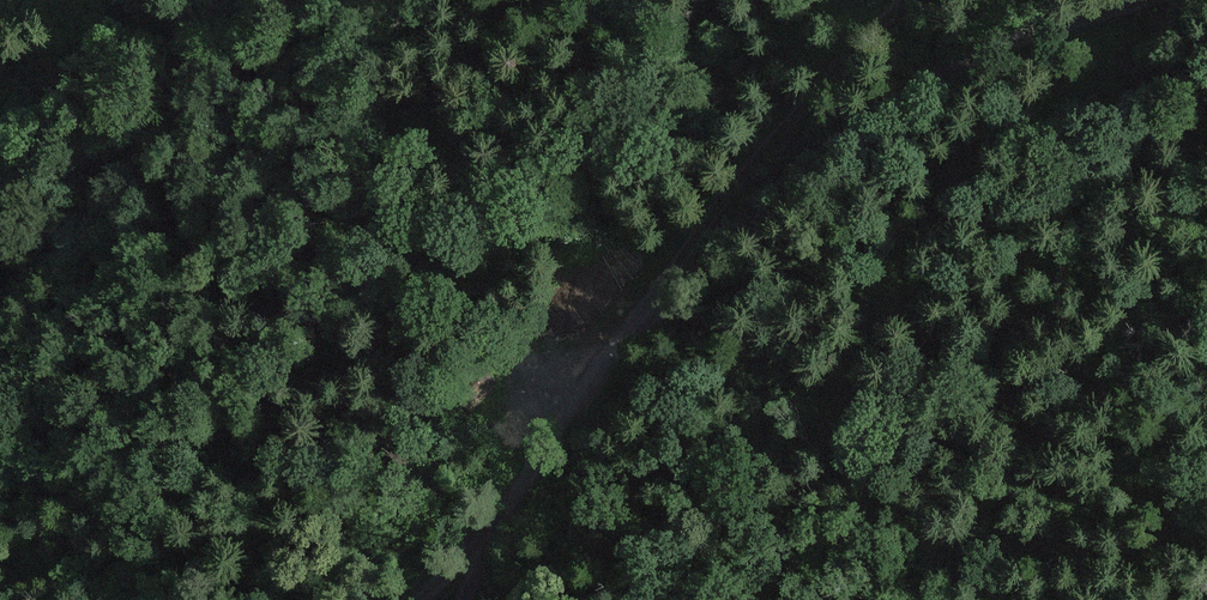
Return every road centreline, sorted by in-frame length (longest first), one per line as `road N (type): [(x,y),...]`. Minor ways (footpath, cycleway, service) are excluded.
road 1 (track): [(461,599),(474,563),(562,414),(650,311),(792,171),(985,45),(1130,0)]
road 2 (track): [(0,309),(70,219),(172,129),(275,0)]
road 3 (track): [(650,311),(747,163),(842,49),(911,0)]

